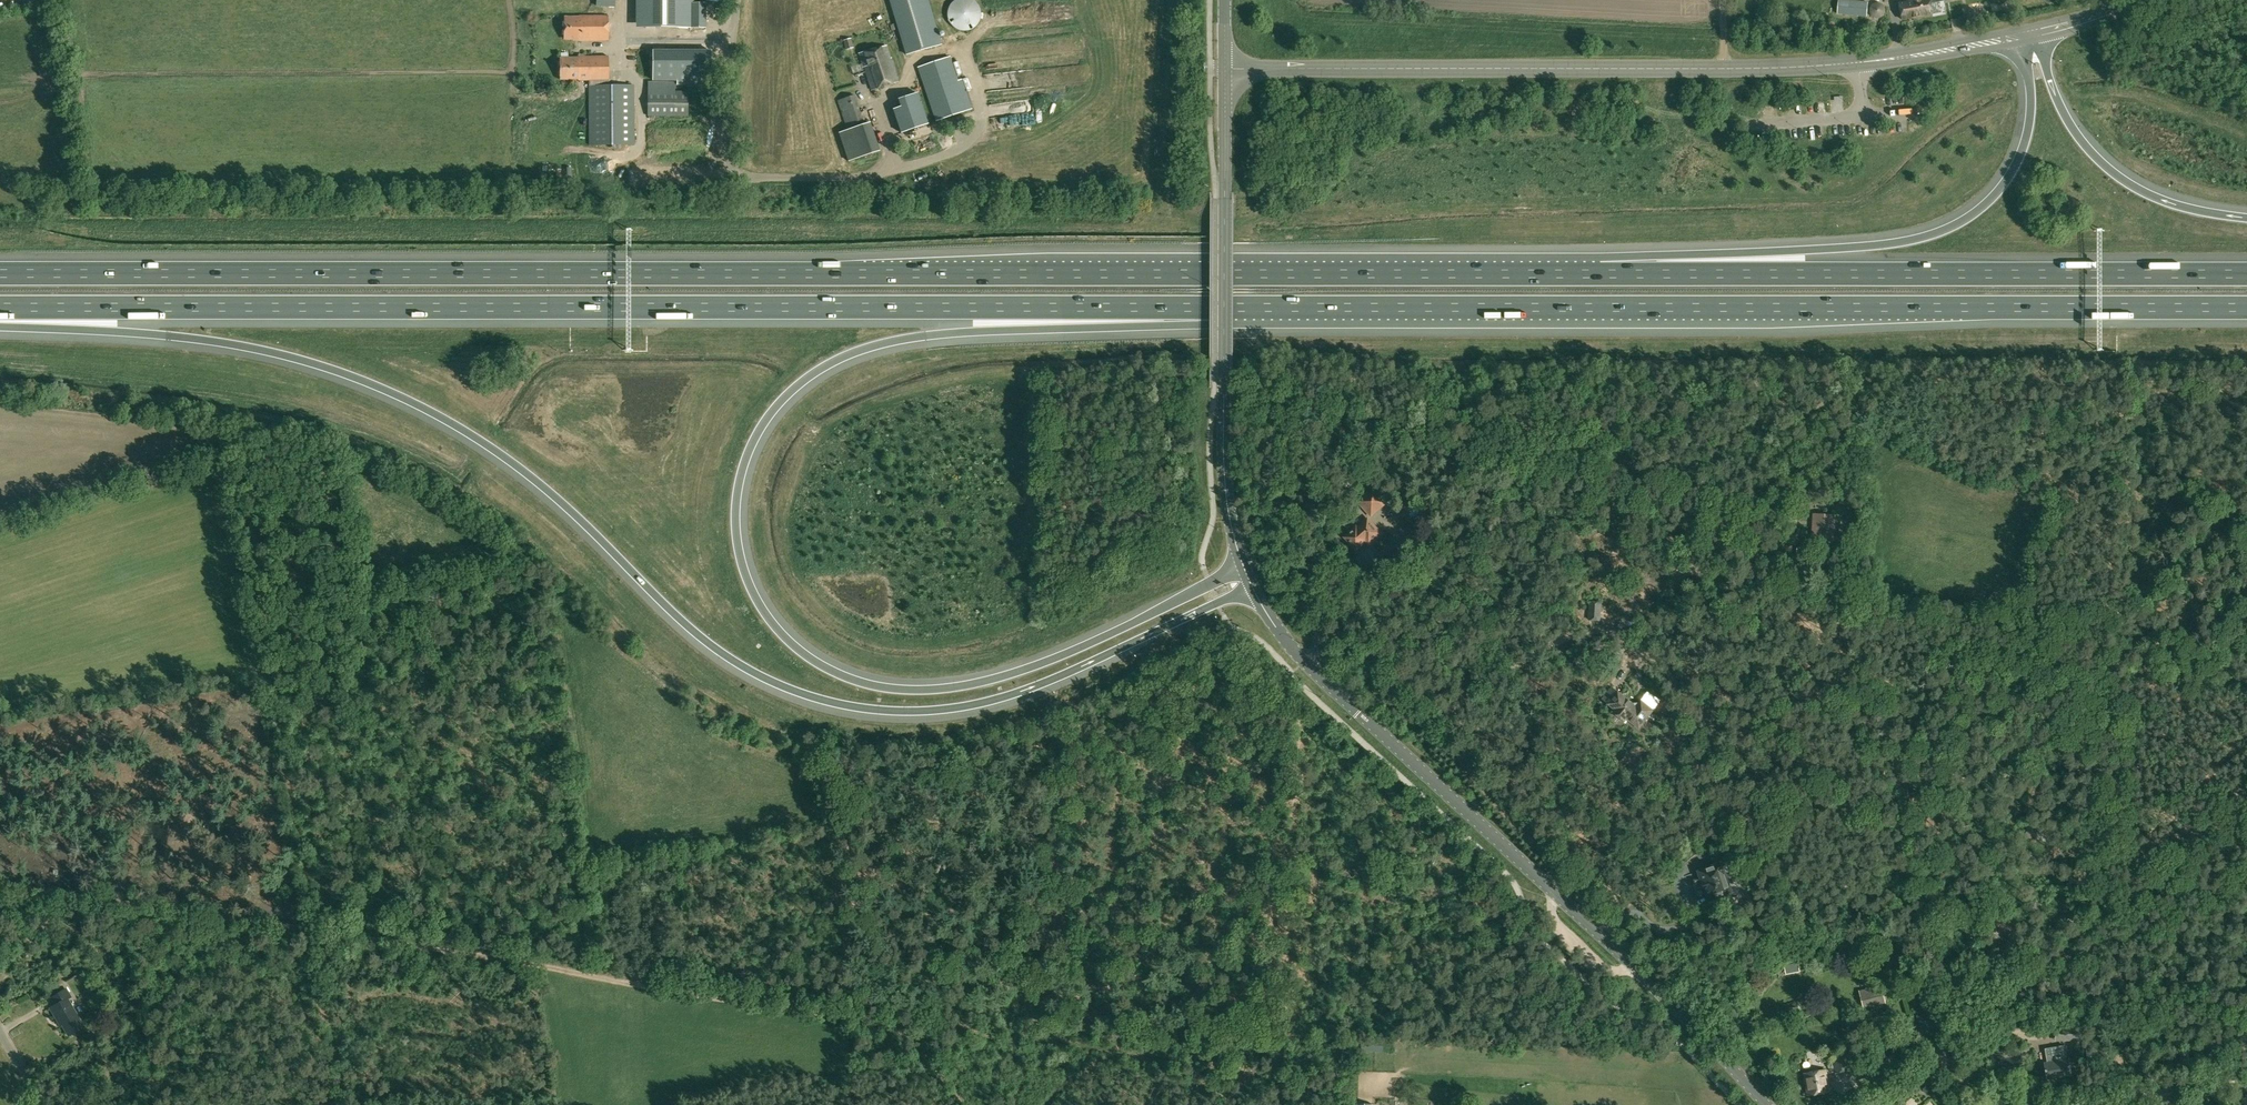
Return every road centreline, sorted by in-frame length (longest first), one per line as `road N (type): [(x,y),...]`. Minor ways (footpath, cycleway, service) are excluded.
road 1 (motorway): [(1601,274),(0,273)]
road 2 (motorway): [(0,319),(240,347),(406,402),(498,454),(556,499),(709,645),(774,685),(837,706),(908,713),(1008,697),(1252,587)]
road 3 (motorway): [(0,307),(1209,306)]
road 4 (motorway): [(1243,567),(1024,669),(907,689),(854,680),(793,644),(752,591),(737,543),(737,499),(752,445),(784,398),(822,368),(923,337),(1100,325),(1209,306)]
road 5 (motorway): [(1209,306),(2246,307)]
road 6 (track): [(0,885),(901,1022)]
road 7 (tertiary): [(2019,37),(1805,66),(1225,69)]
road 8 (tertiary): [(1765,1104),(1666,996),(1293,650),(1252,587)]
road 9 (motorway): [(2246,271),(1601,274)]
road 10 (motorway): [(2019,37),(2030,98),(2026,140),(2004,185),(1960,222),(1905,241),(1601,274)]
road 11 (tertiary): [(1243,567),(1223,453),(1225,69)]
road 12 (unclassified): [(879,176),(732,172),(737,0)]
road 13 (motorway): [(2246,218),(2167,202),(2107,168),(2060,107),(2039,32)]
road 14 (track): [(1067,1046),(1328,1083),(1348,1091),(1352,1104)]
road 15 (unclassified): [(1930,1060),(2115,908)]
road 16 (track): [(344,1104),(302,929)]
road 17 (track): [(2115,908),(2246,802)]
road 18 (track): [(901,1022),(1067,1046)]
road 19 (track): [(2087,1104),(2246,1081)]

